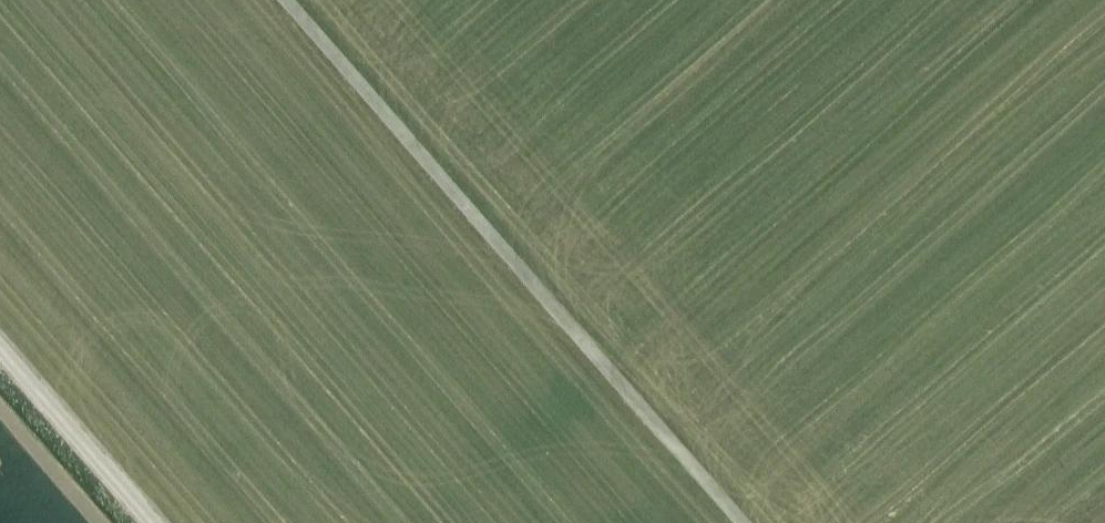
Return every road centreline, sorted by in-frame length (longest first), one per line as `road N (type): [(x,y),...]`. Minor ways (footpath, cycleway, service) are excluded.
road 1 (tertiary): [(152,522),(0,347)]

